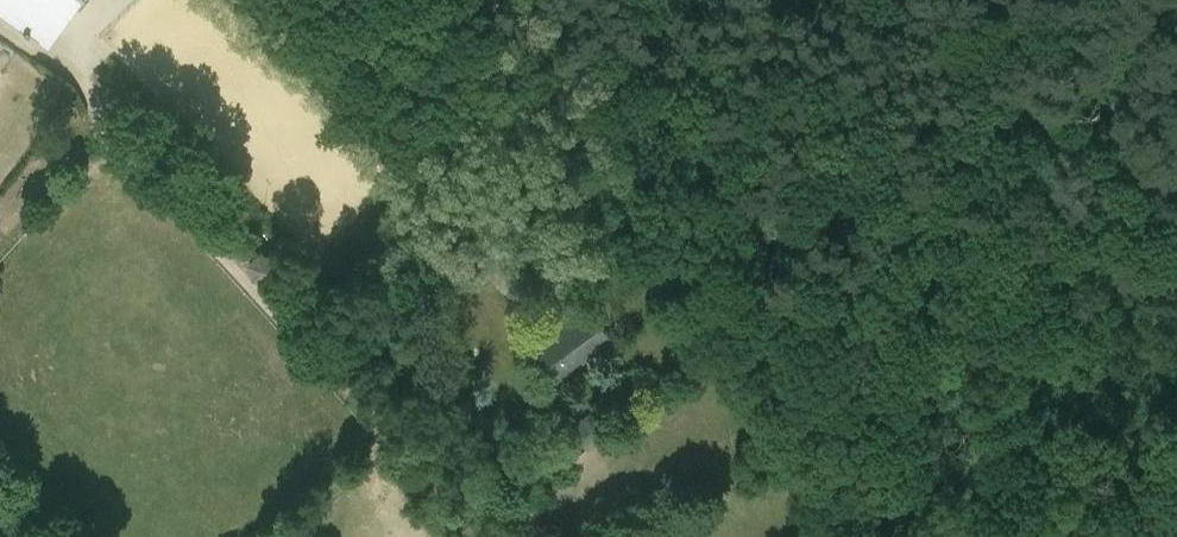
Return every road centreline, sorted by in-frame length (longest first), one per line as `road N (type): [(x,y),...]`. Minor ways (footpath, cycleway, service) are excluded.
road 1 (track): [(491,0),(514,75),(591,121),(632,185)]

